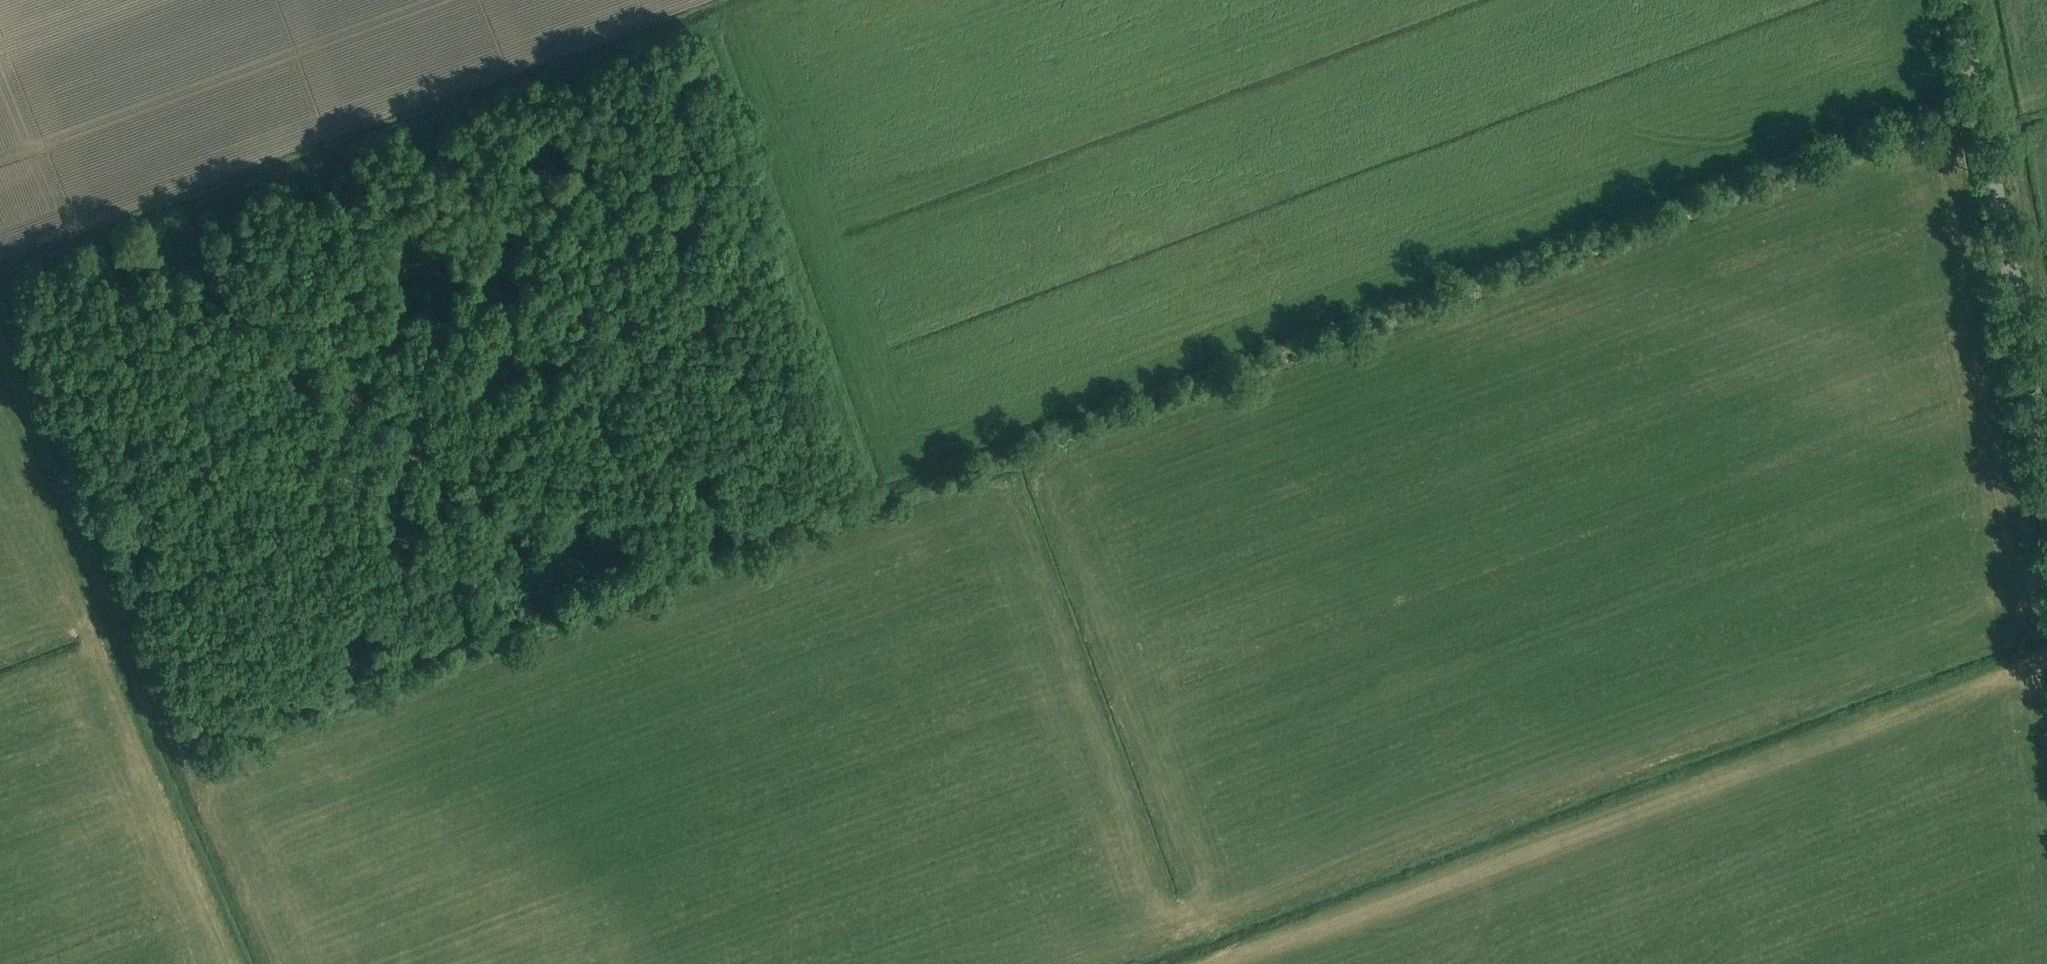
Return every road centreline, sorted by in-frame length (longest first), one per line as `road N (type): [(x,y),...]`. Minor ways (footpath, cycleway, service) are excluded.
road 1 (tertiary): [(2046,424),(1961,0)]

